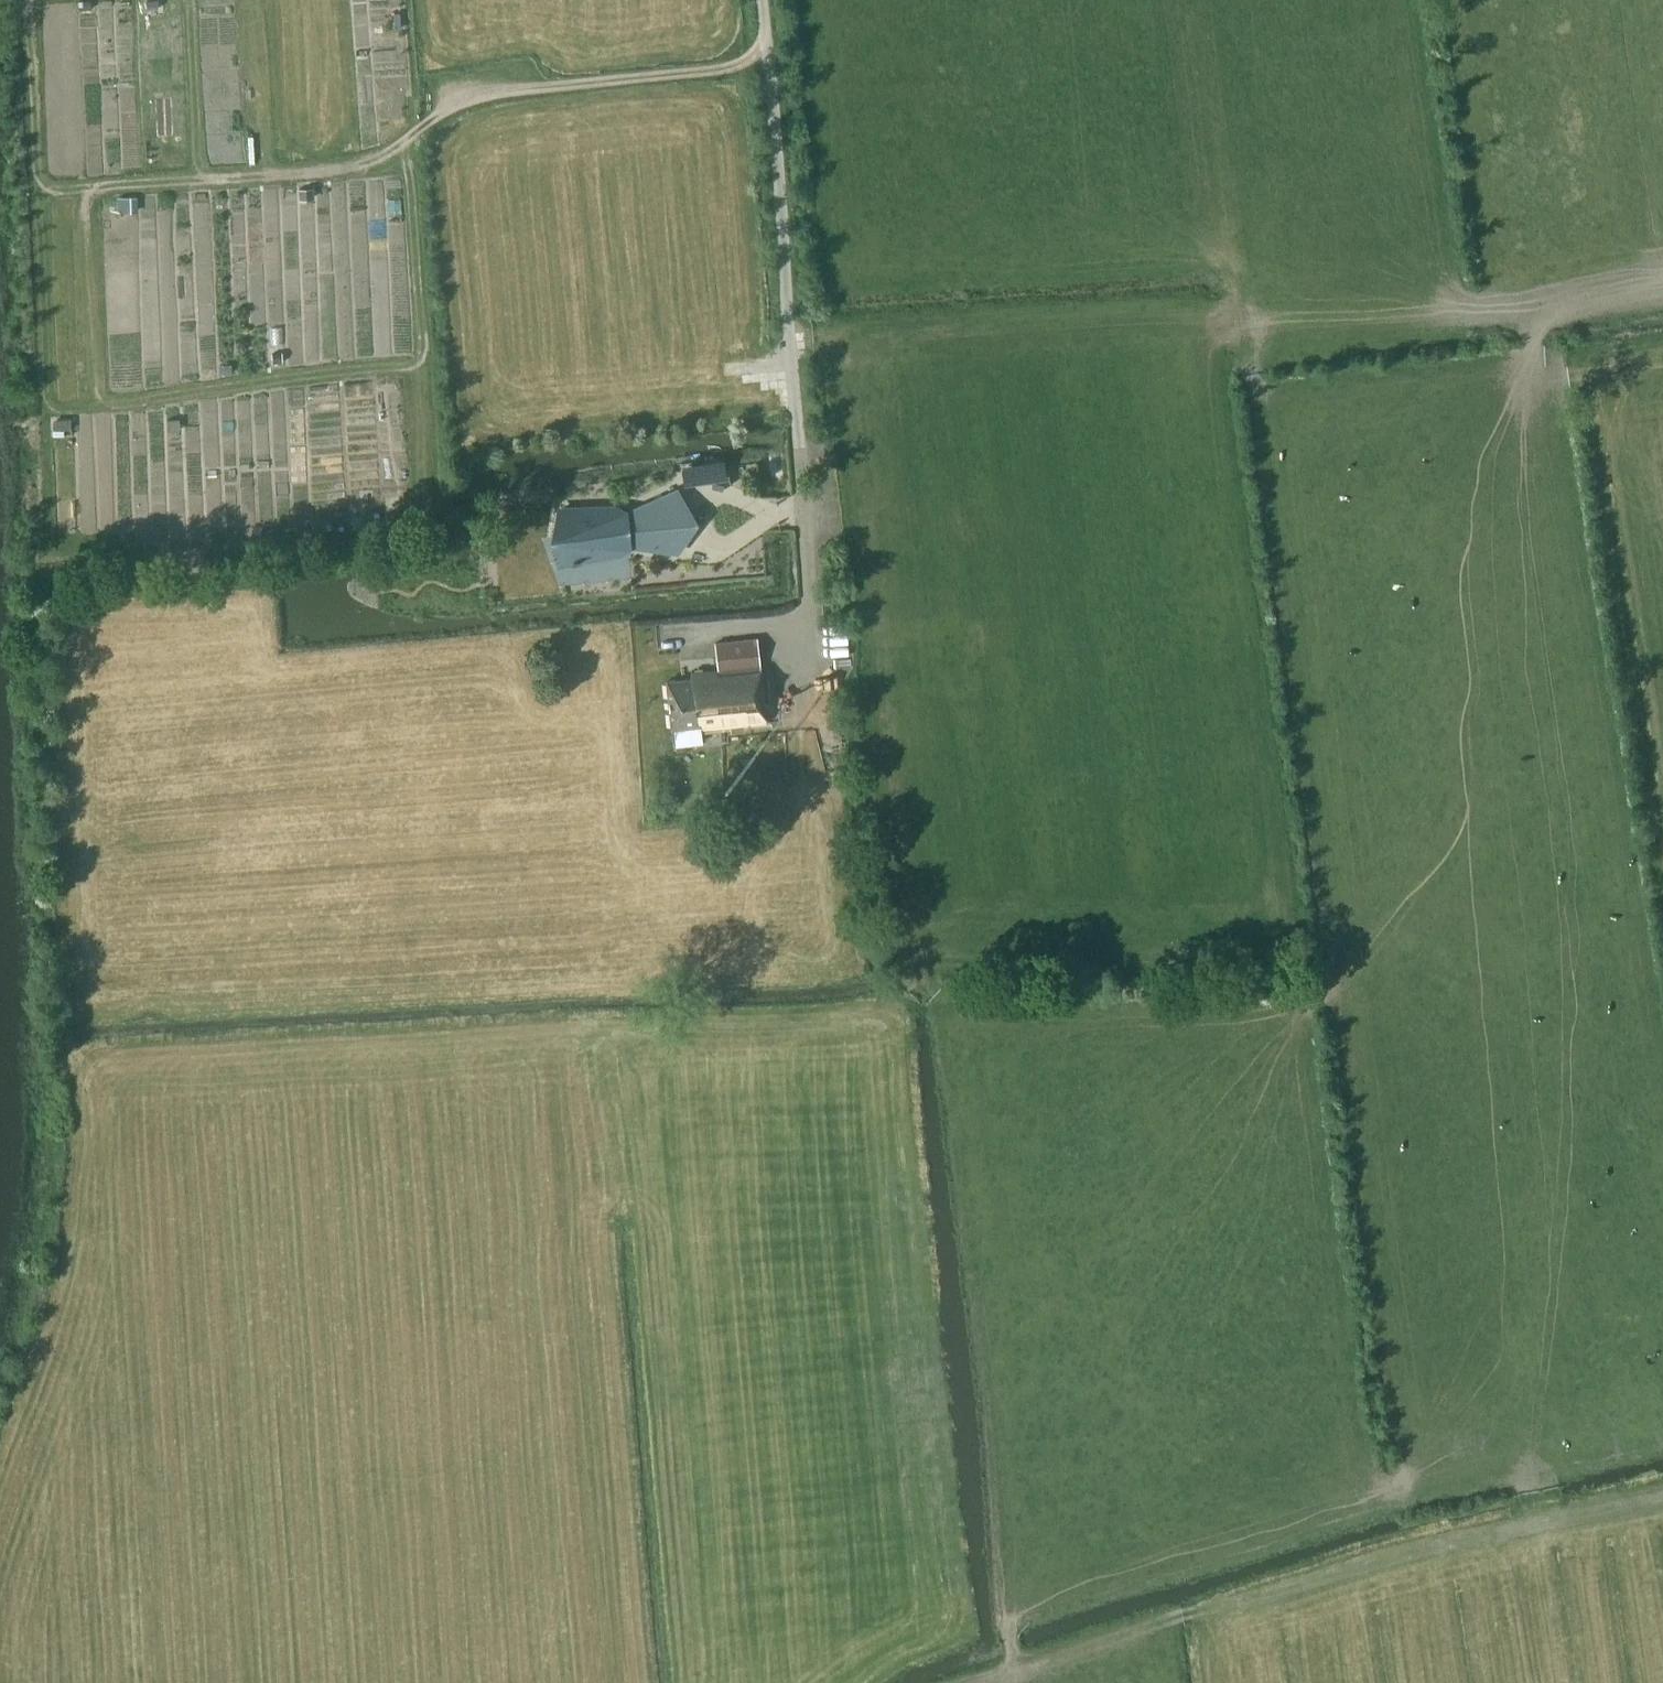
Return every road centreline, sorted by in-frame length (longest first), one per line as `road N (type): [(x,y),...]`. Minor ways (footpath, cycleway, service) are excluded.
road 1 (unclassified): [(761,0),(799,445)]
road 2 (track): [(766,39),(731,67),(484,94),(455,104),(405,143)]

